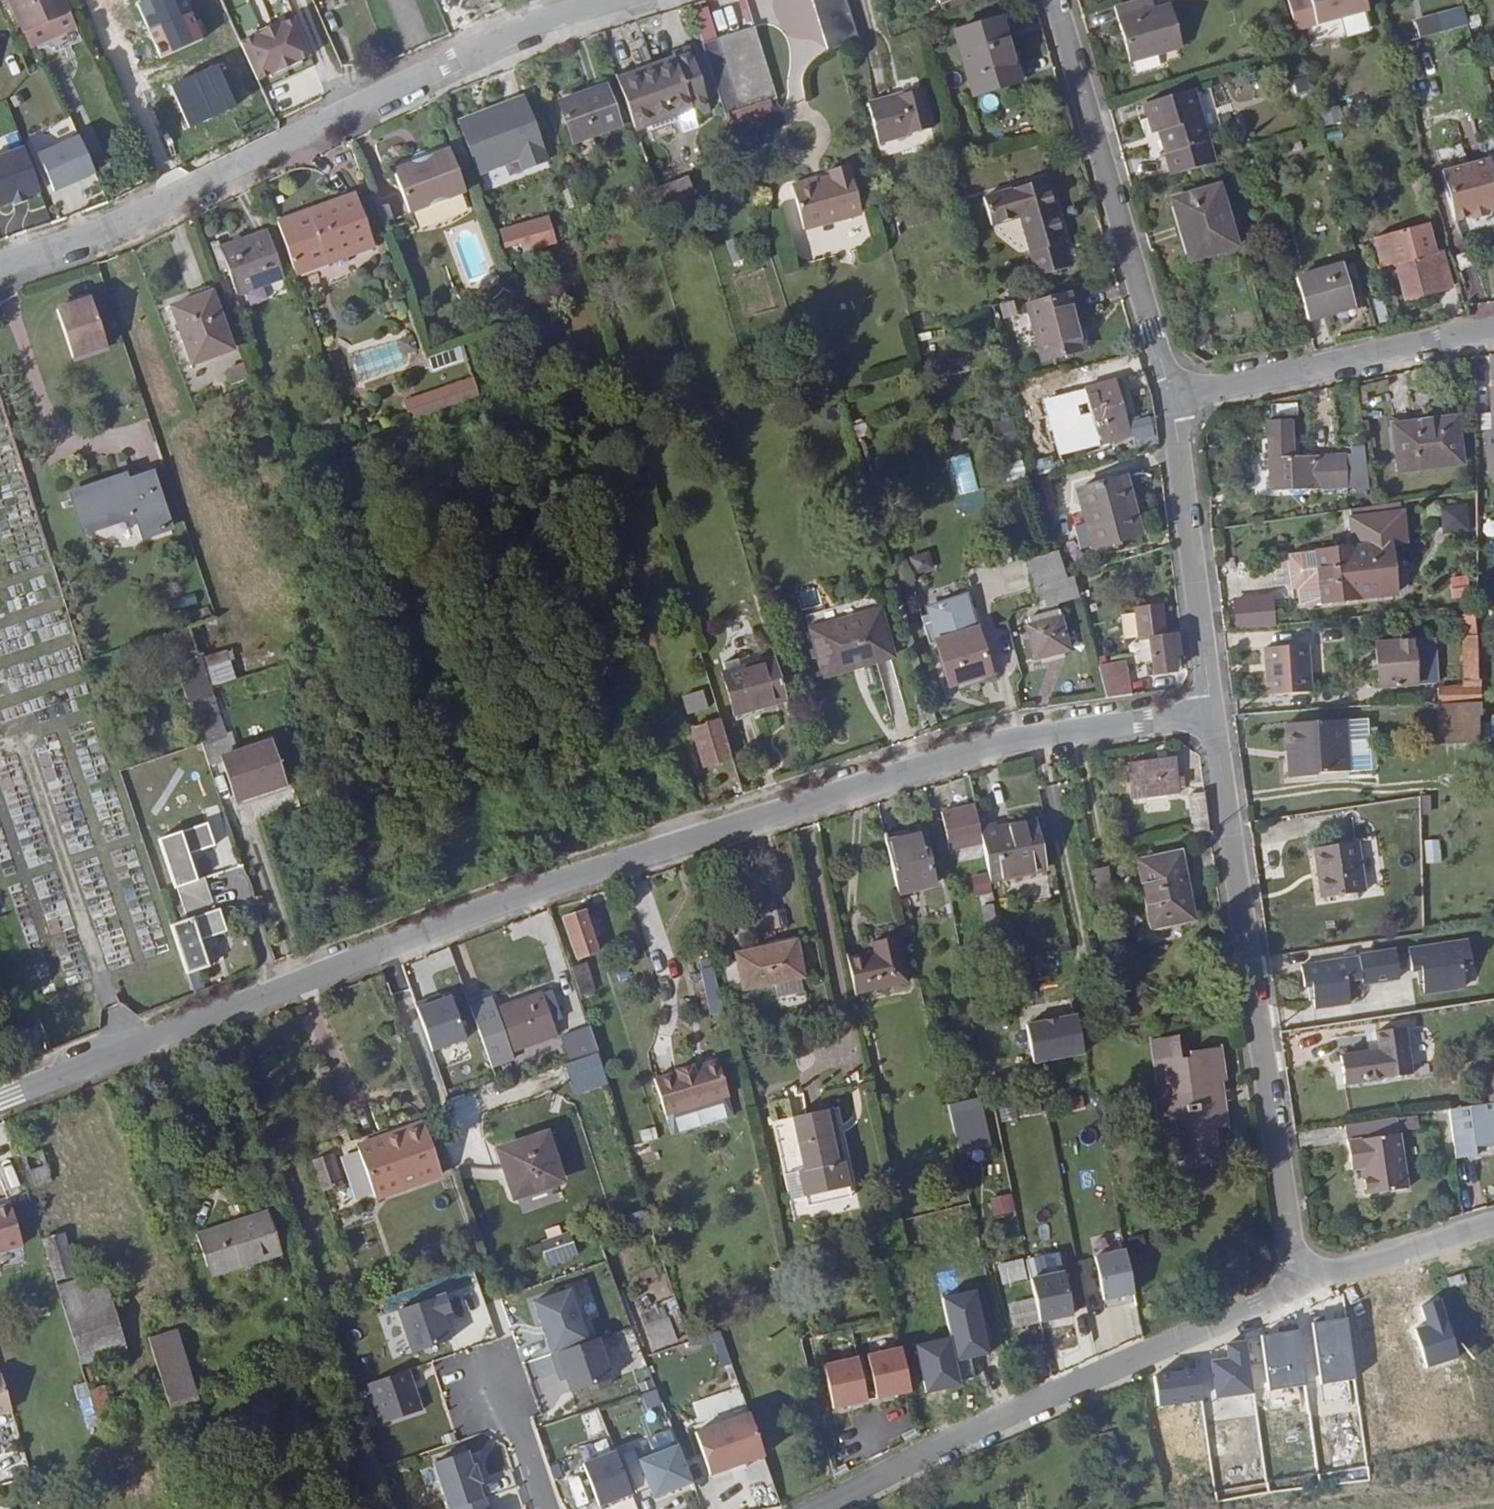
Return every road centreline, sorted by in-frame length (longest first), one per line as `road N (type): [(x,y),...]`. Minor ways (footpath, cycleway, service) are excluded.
road 1 (residential): [(1212,715),(1022,736),(946,755),(594,875),(0,1099)]
road 2 (residential): [(609,0),(459,55),(109,226),(0,262)]
road 3 (unclassified): [(1212,715),(1283,1197),(1296,1255),(1312,1272)]
road 4 (residential): [(820,1508),(1017,1410),(1290,1290),(1312,1272)]
road 5 (unclassified): [(1169,396),(1053,0)]
road 6 (residential): [(1493,331),(1169,396)]
road 7 (unclassified): [(1169,396),(1212,715)]
road 8 (unknown): [(177,192),(92,0)]
road 9 (unclassified): [(1312,1272),(1341,1271),(1493,1226)]
road 10 (residential): [(502,1376),(549,1508)]

